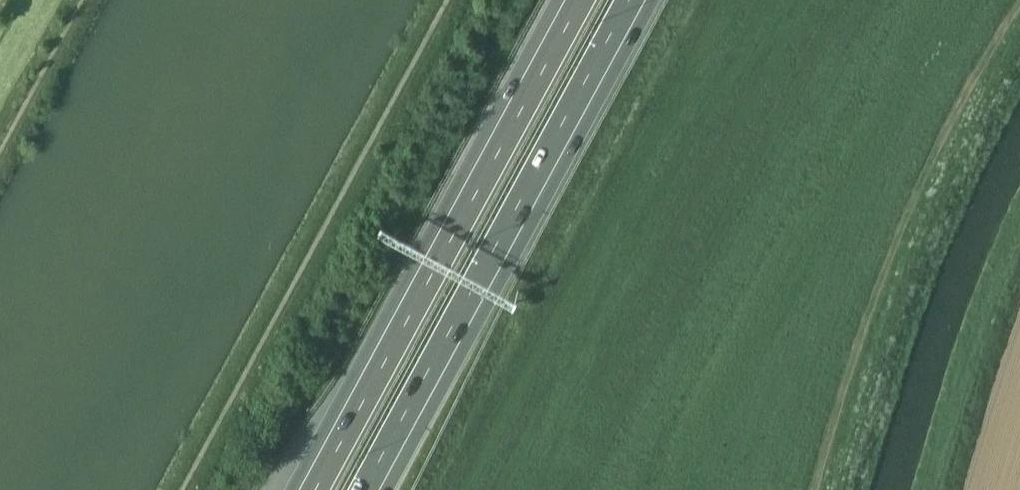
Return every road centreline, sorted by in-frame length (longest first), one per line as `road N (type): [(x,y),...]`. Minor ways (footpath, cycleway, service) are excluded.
road 1 (motorway): [(370,489),(636,0)]
road 2 (motorway): [(575,0),(309,489)]

